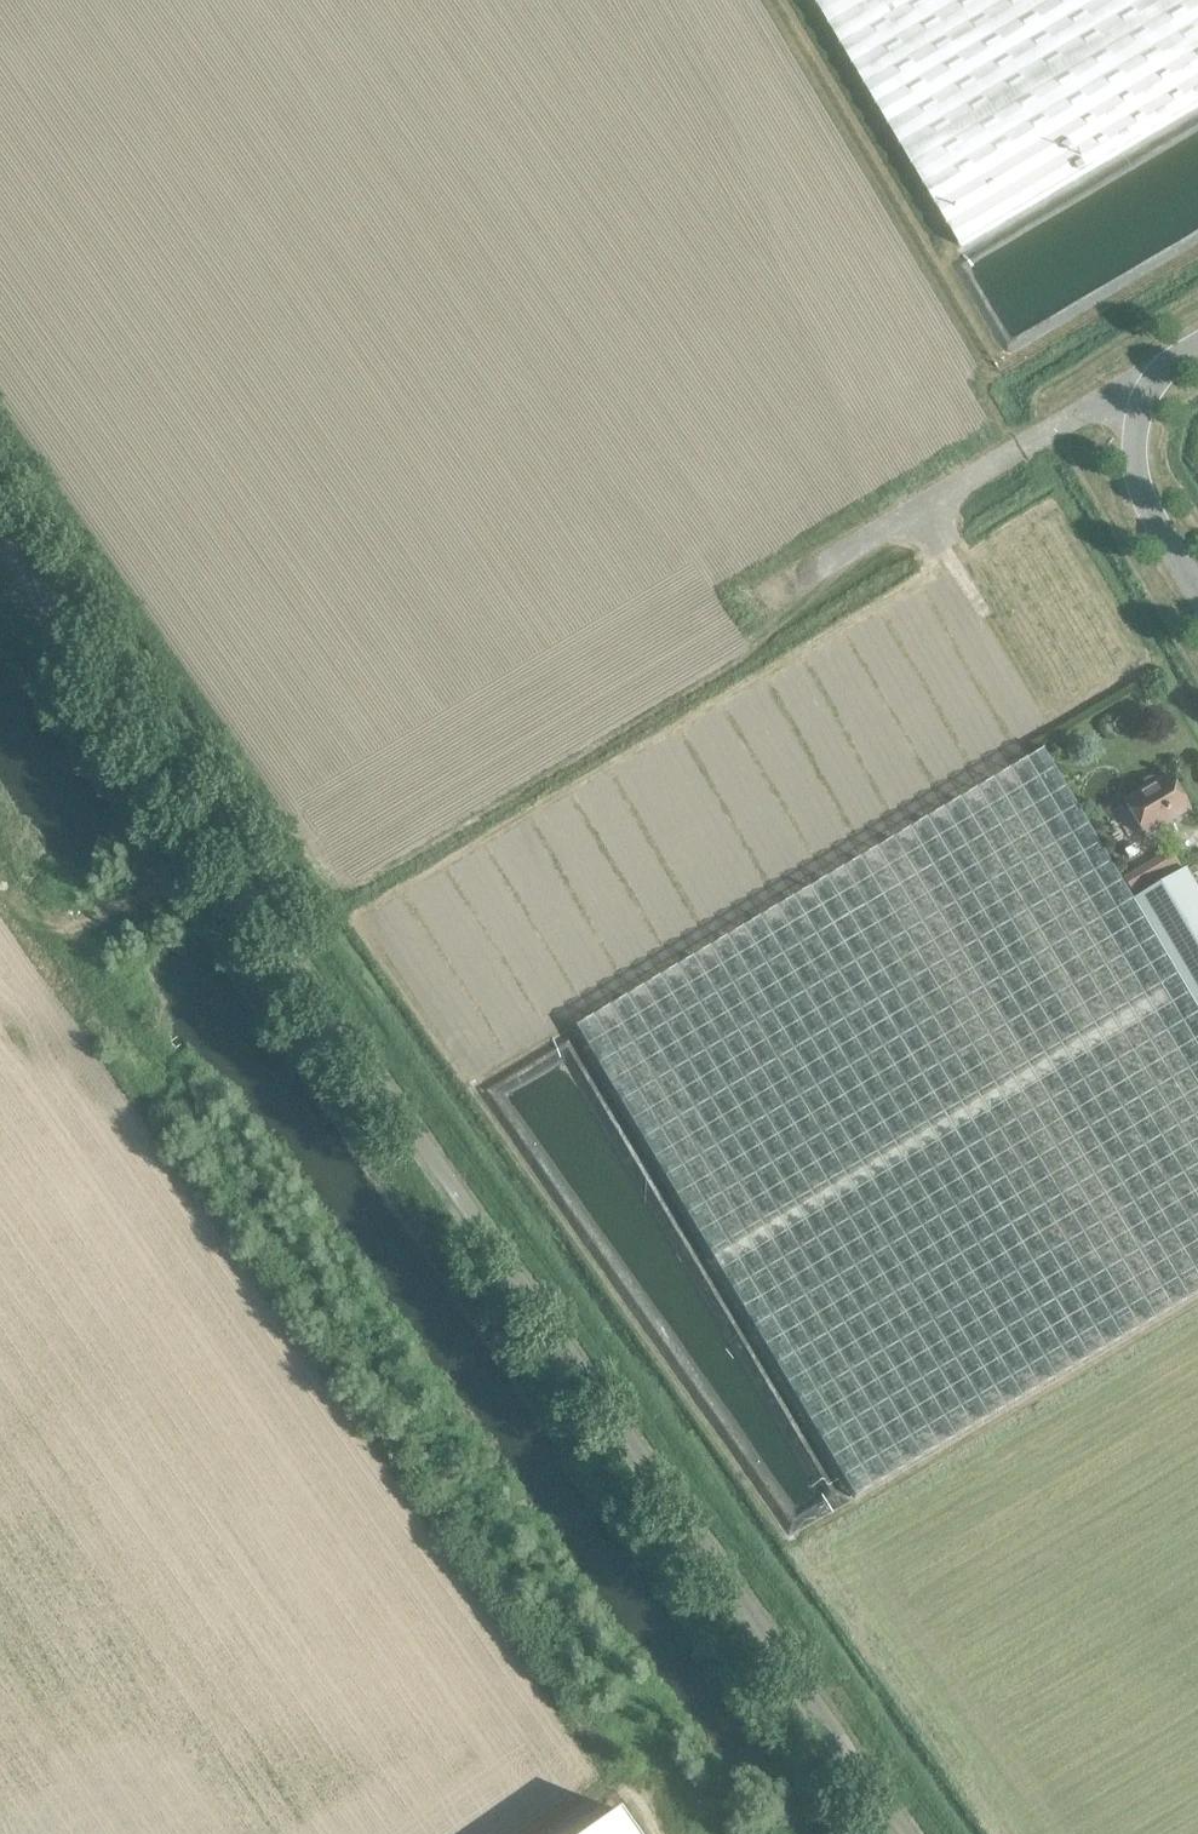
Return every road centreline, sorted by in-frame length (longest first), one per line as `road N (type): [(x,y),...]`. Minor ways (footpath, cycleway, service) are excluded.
road 1 (unclassified): [(908,1833),(0,539)]
road 2 (unclassified): [(1197,587),(1151,508),(1135,443),(1142,400),(1168,362),(1197,345)]

